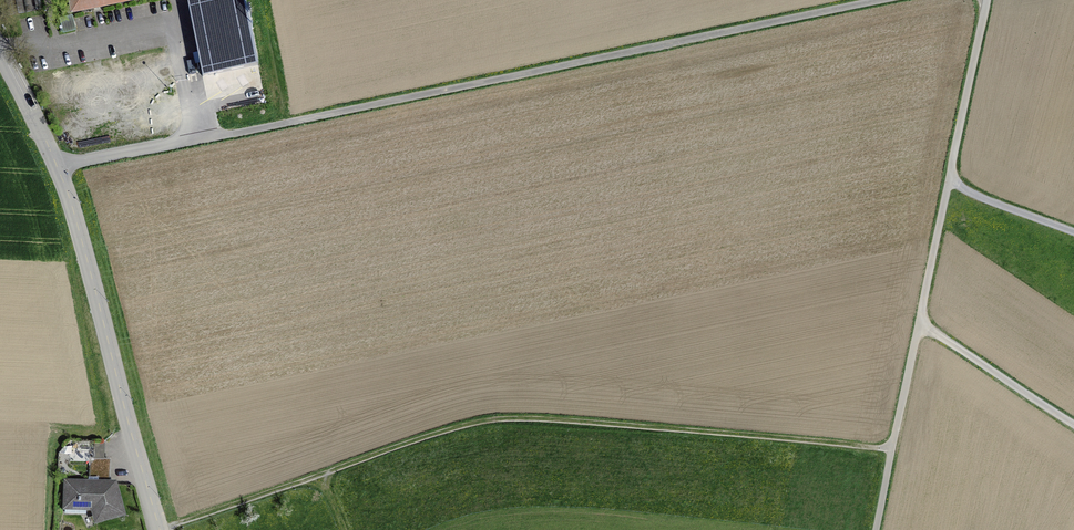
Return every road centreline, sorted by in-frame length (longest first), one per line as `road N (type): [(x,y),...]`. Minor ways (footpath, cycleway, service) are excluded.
road 1 (track): [(888,0),(57,171)]
road 2 (track): [(165,529),(493,418),(892,449)]
road 3 (track): [(986,0),(877,529)]
road 4 (unclassified): [(162,529),(57,171),(0,60)]
road 5 (track): [(920,325),(1073,426)]
road 6 (track): [(1073,232),(950,181)]

